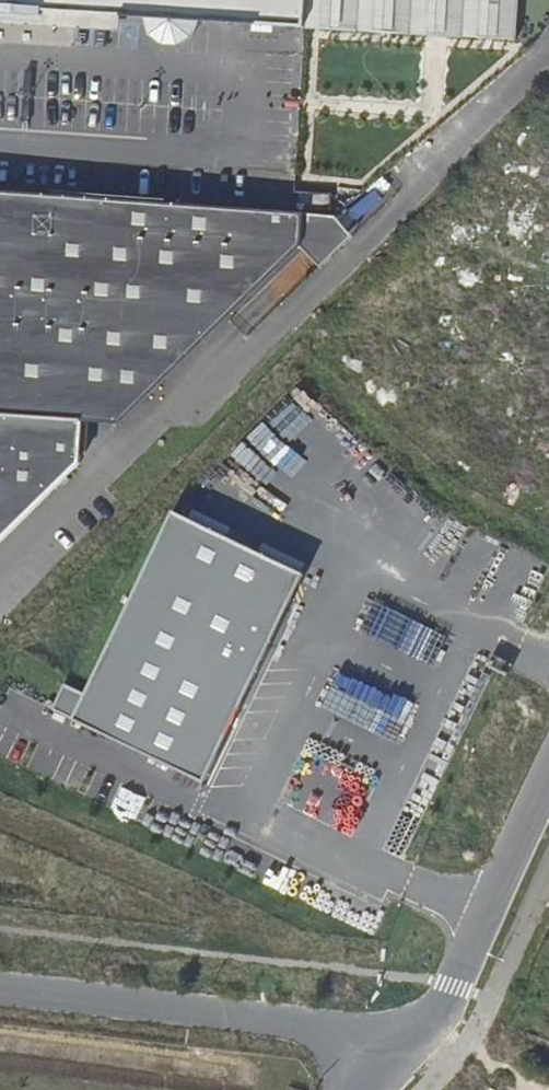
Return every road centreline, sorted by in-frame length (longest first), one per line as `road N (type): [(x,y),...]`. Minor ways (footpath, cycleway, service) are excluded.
road 1 (unclassified): [(0,992),(360,1040)]
road 2 (unclassified): [(360,1040),(413,1031),(456,988),(548,792)]

